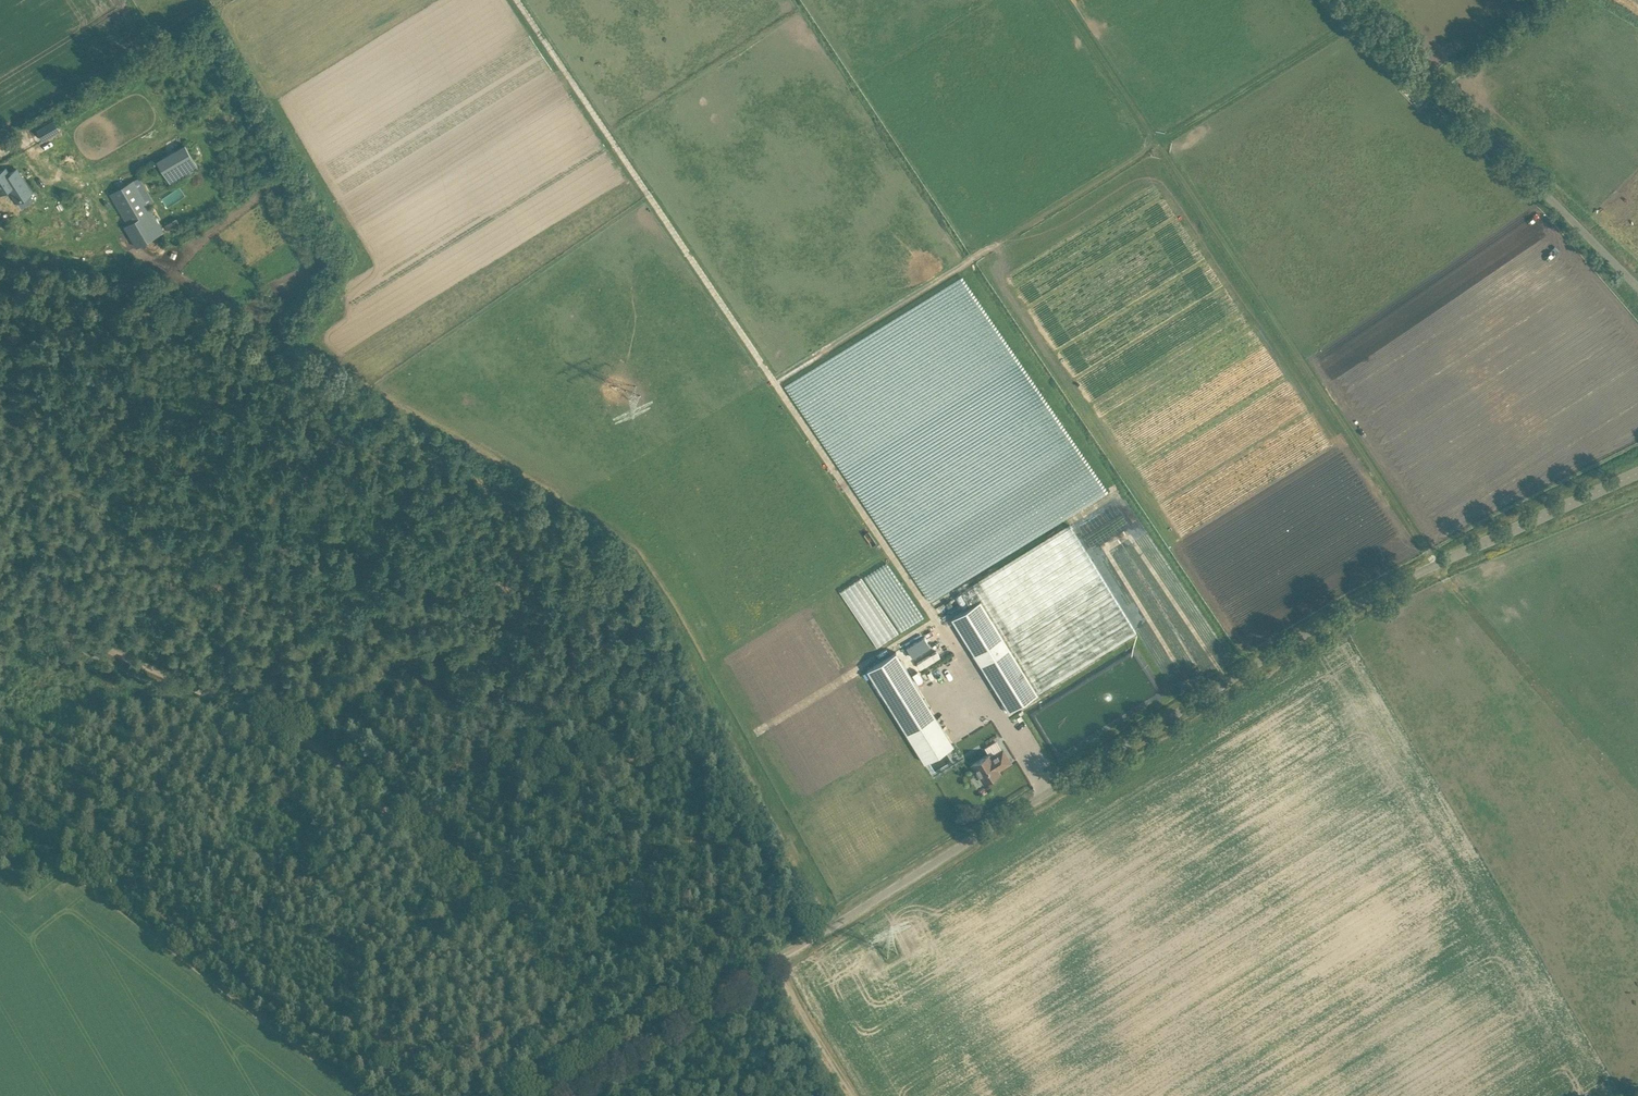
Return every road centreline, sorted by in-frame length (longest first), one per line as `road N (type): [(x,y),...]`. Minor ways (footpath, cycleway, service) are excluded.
road 1 (unclassified): [(550,1095),(1319,629),(1637,479)]
road 2 (track): [(516,0),(1055,790)]
road 3 (track): [(0,606),(319,752),(348,772),(623,1051)]
road 4 (unclassified): [(1637,288),(1347,0)]
road 5 (track): [(1323,0),(1418,96)]

